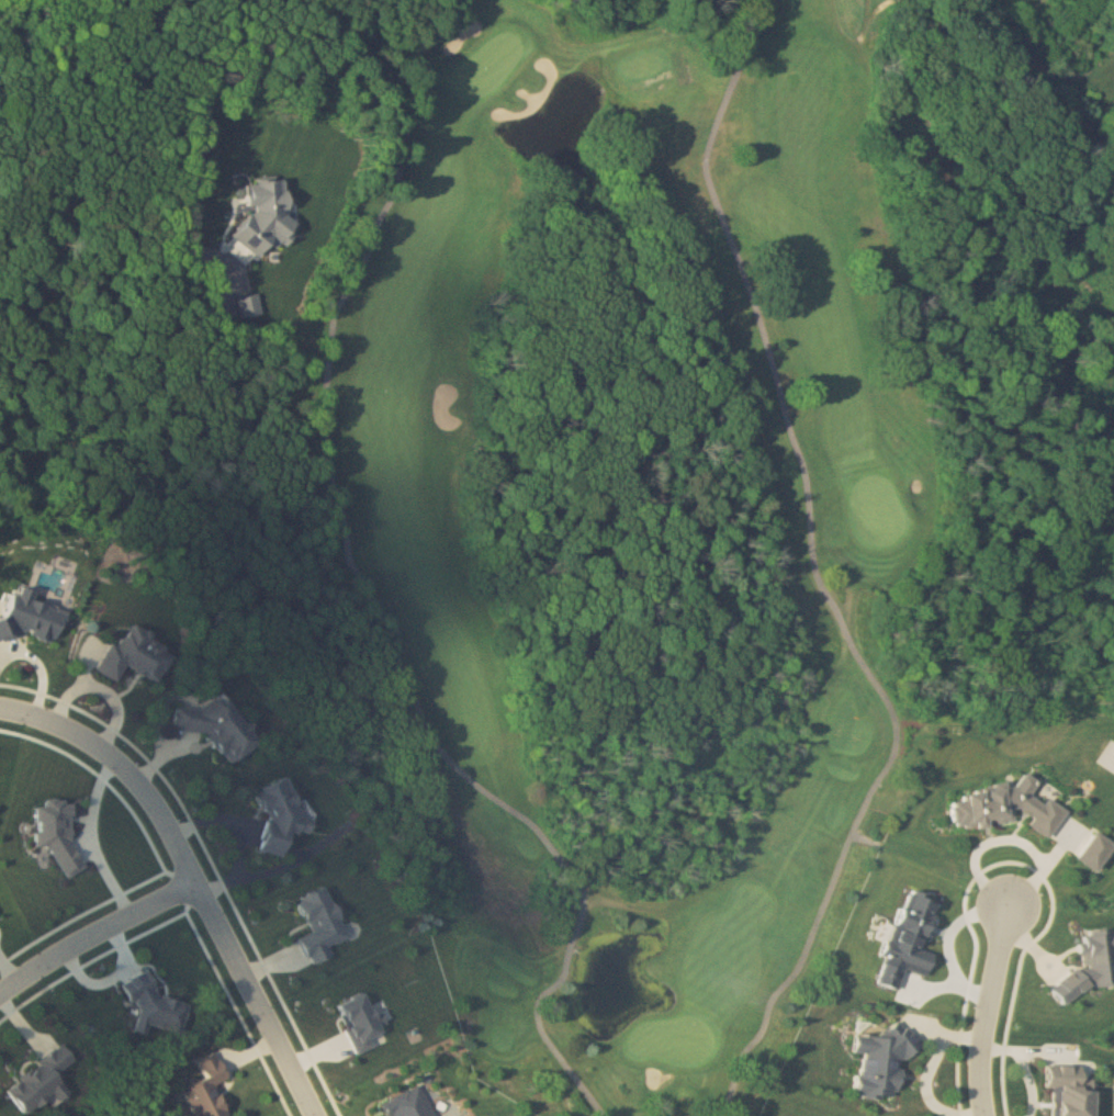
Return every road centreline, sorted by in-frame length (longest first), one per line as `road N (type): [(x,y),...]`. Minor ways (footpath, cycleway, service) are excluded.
road 1 (residential): [(315,1115),(194,872),(140,784),(65,724),(0,706)]
road 2 (residential): [(0,997),(49,959),(196,877)]
road 3 (residential): [(1009,904),(980,1075),(987,1115)]

